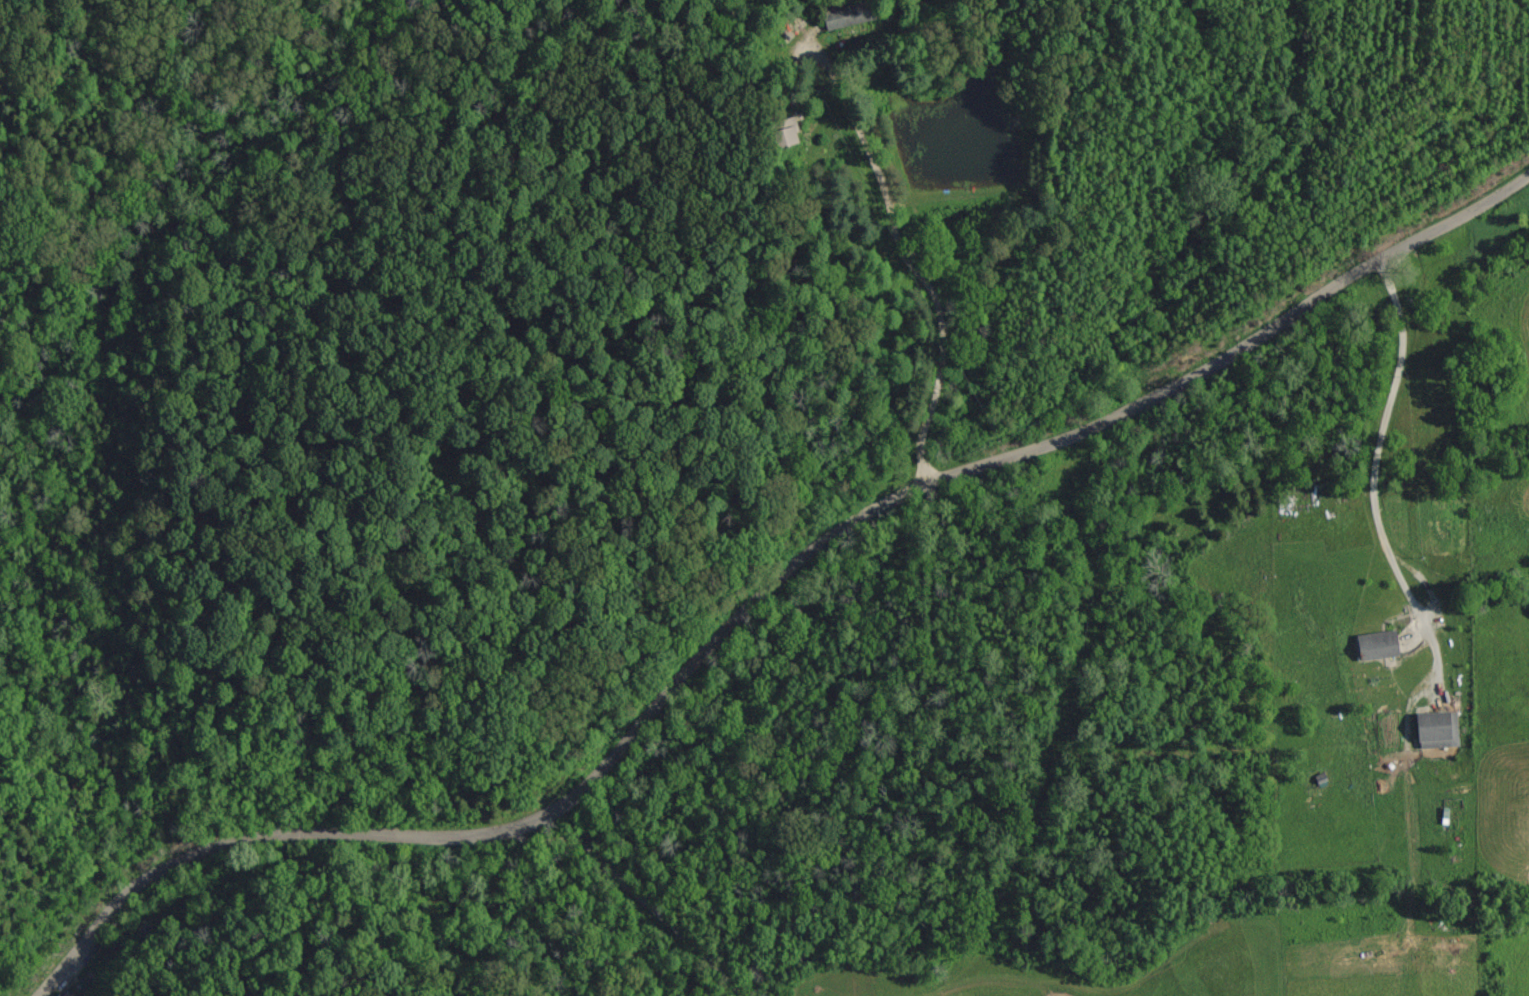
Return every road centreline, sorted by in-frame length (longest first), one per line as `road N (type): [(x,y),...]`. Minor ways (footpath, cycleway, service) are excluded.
road 1 (residential): [(38,995),(132,889),(208,850),(287,835),(479,835),(545,814),(590,781),(701,653),(823,540),(896,497),(1082,432),(1161,395),(1528,176)]
road 2 (residential): [(479,835),(415,740),(332,478),(243,367)]

